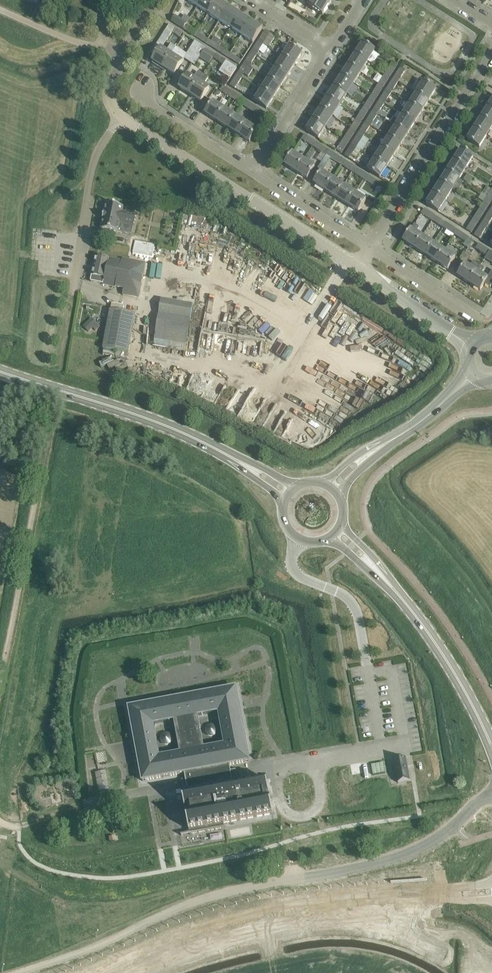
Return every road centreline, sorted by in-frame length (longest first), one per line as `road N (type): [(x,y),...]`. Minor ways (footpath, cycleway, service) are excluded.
road 1 (unclassified): [(39,972),(212,898),(421,847),(491,790)]
road 2 (tertiary): [(437,894),(260,912),(197,929),(94,972)]
road 3 (unclassified): [(153,972),(242,942),(336,924),(404,936),(470,972)]
road 4 (residential): [(358,267),(120,116)]
road 5 (tertiary): [(0,373),(183,432),(243,462)]
road 6 (residential): [(371,247),(491,55)]
road 7 (unclassified): [(0,674),(42,469)]
road 8 (tertiary): [(385,578),(453,666),(491,749)]
road 9 (unclassified): [(71,297),(92,168),(120,116)]
road 10 (residential): [(253,171),(332,49)]
road 11 (residential): [(253,171),(152,106),(144,86)]
road 12 (residential): [(371,247),(253,171)]
road 13 (residential): [(470,344),(358,267)]
road 14 (residential): [(481,320),(371,247)]

